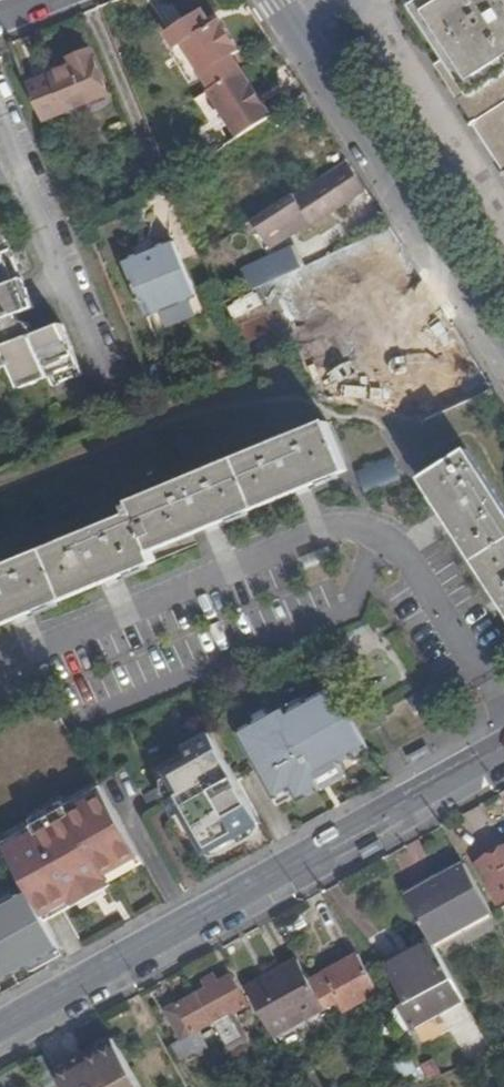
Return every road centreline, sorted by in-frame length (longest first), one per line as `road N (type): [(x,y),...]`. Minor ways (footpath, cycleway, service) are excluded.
road 1 (residential): [(503,714),(427,577),(376,533),(332,532),(0,664)]
road 2 (secondary): [(503,750),(0,1030)]
road 3 (unclassified): [(503,355),(294,29)]
road 4 (unclassified): [(503,223),(360,0)]

